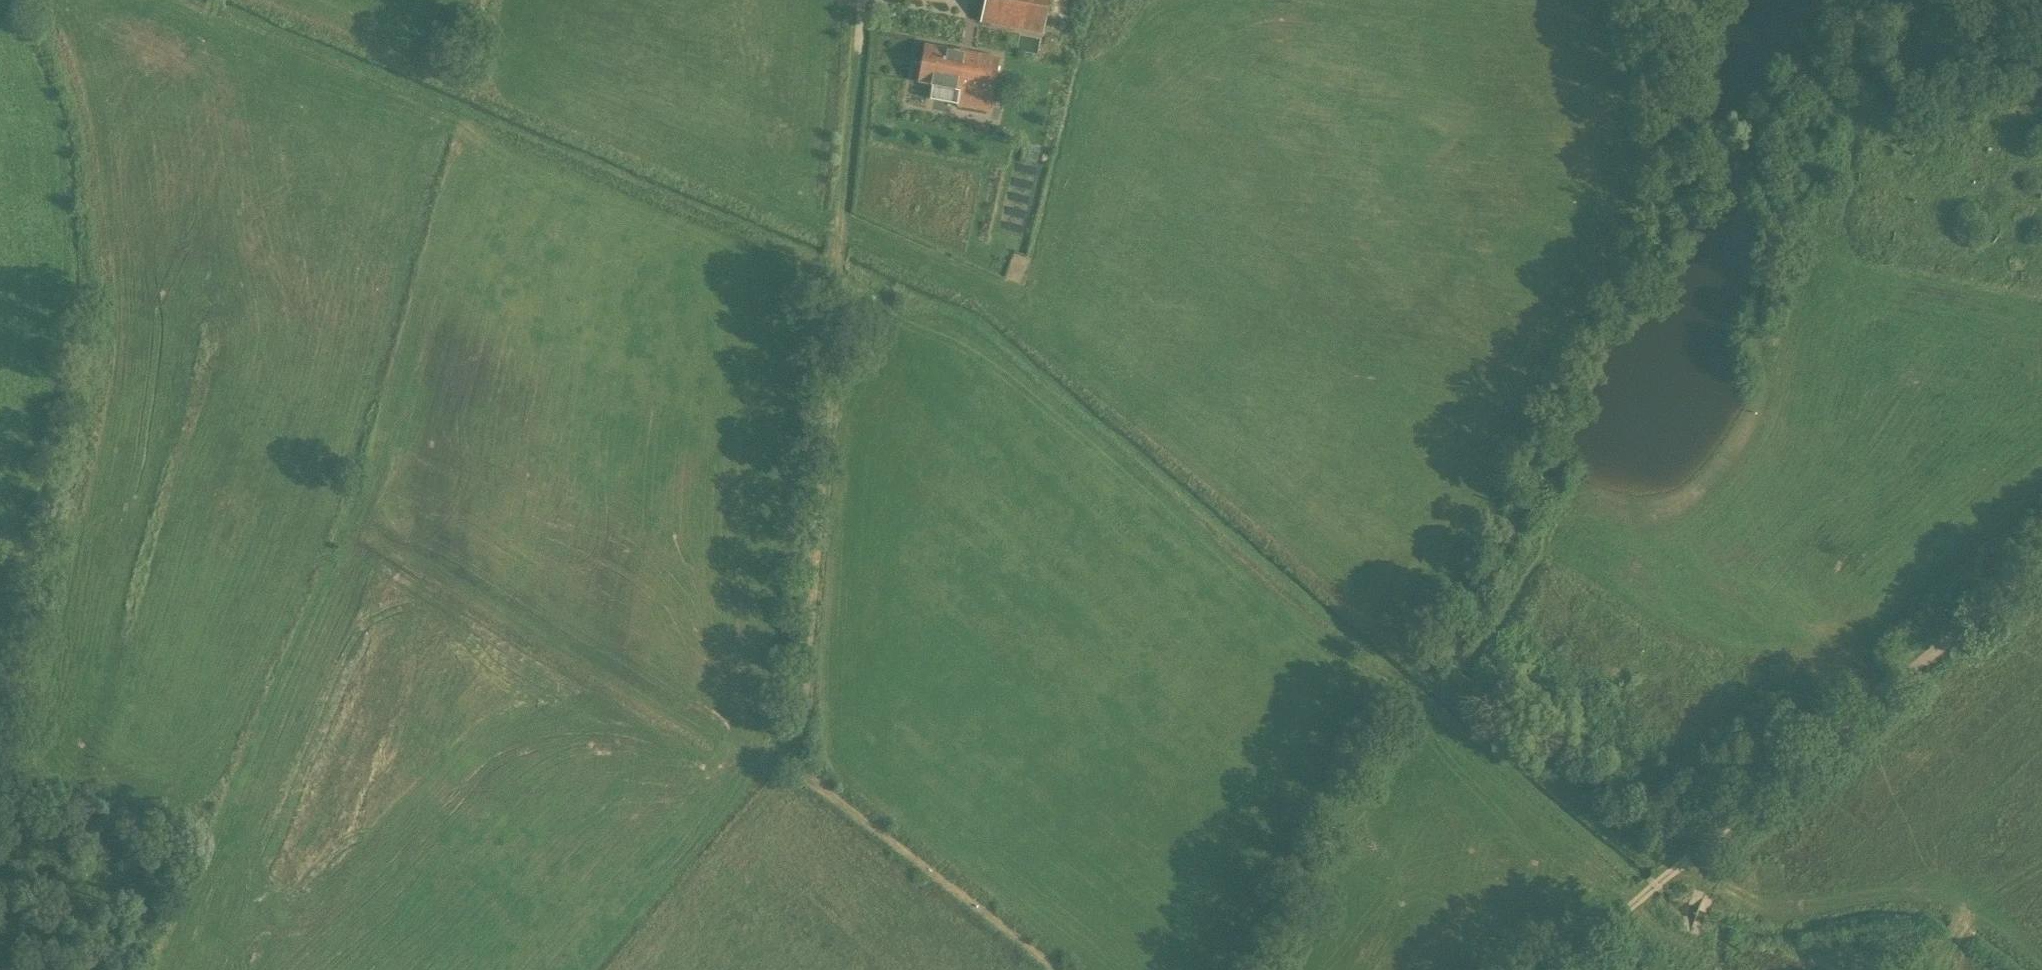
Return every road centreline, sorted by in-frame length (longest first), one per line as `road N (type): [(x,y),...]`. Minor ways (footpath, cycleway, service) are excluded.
road 1 (track): [(1049,969),(791,768),(857,60)]
road 2 (track): [(1553,969),(2041,563)]

